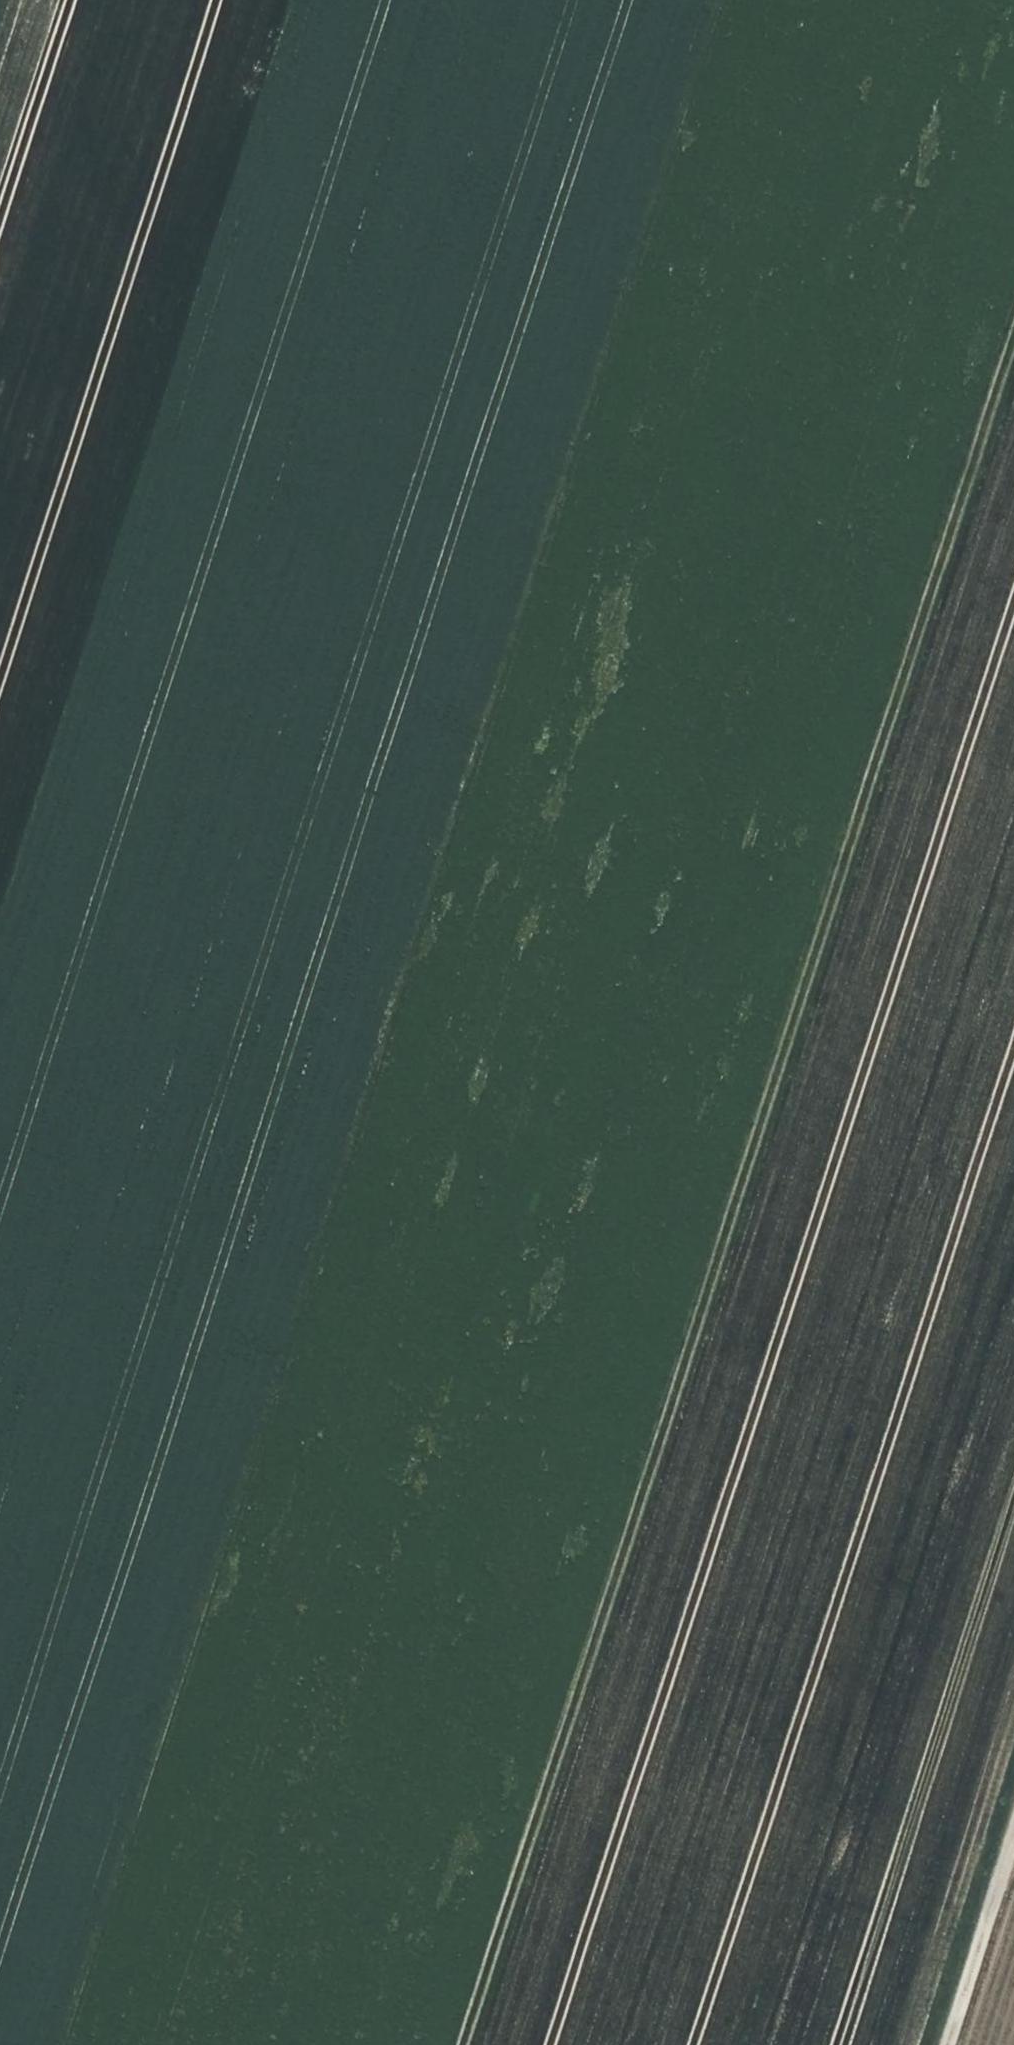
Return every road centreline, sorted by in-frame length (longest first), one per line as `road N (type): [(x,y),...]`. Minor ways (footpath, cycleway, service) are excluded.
road 1 (track): [(462,2044),(1013,332)]
road 2 (track): [(940,2044),(1013,1812)]

